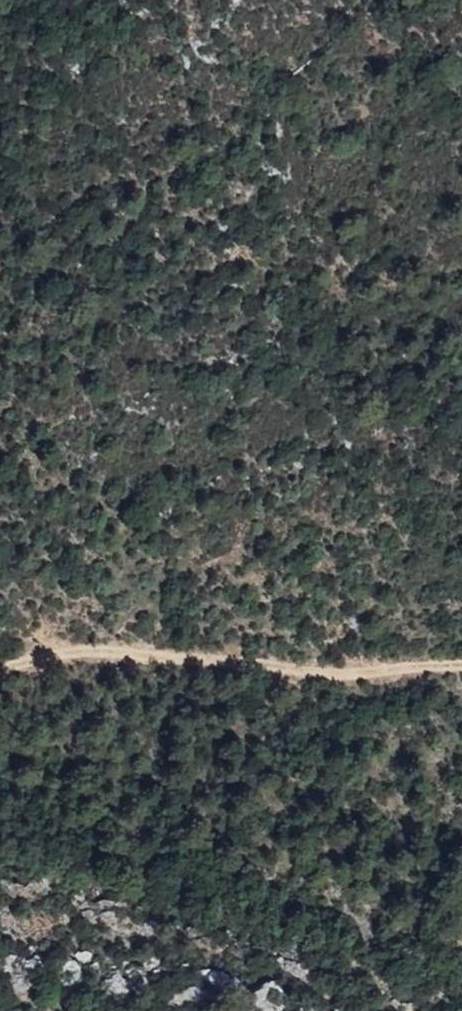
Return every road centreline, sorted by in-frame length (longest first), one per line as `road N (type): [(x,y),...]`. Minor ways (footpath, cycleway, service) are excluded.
road 1 (track): [(461,666),(380,677),(95,656),(0,665)]

